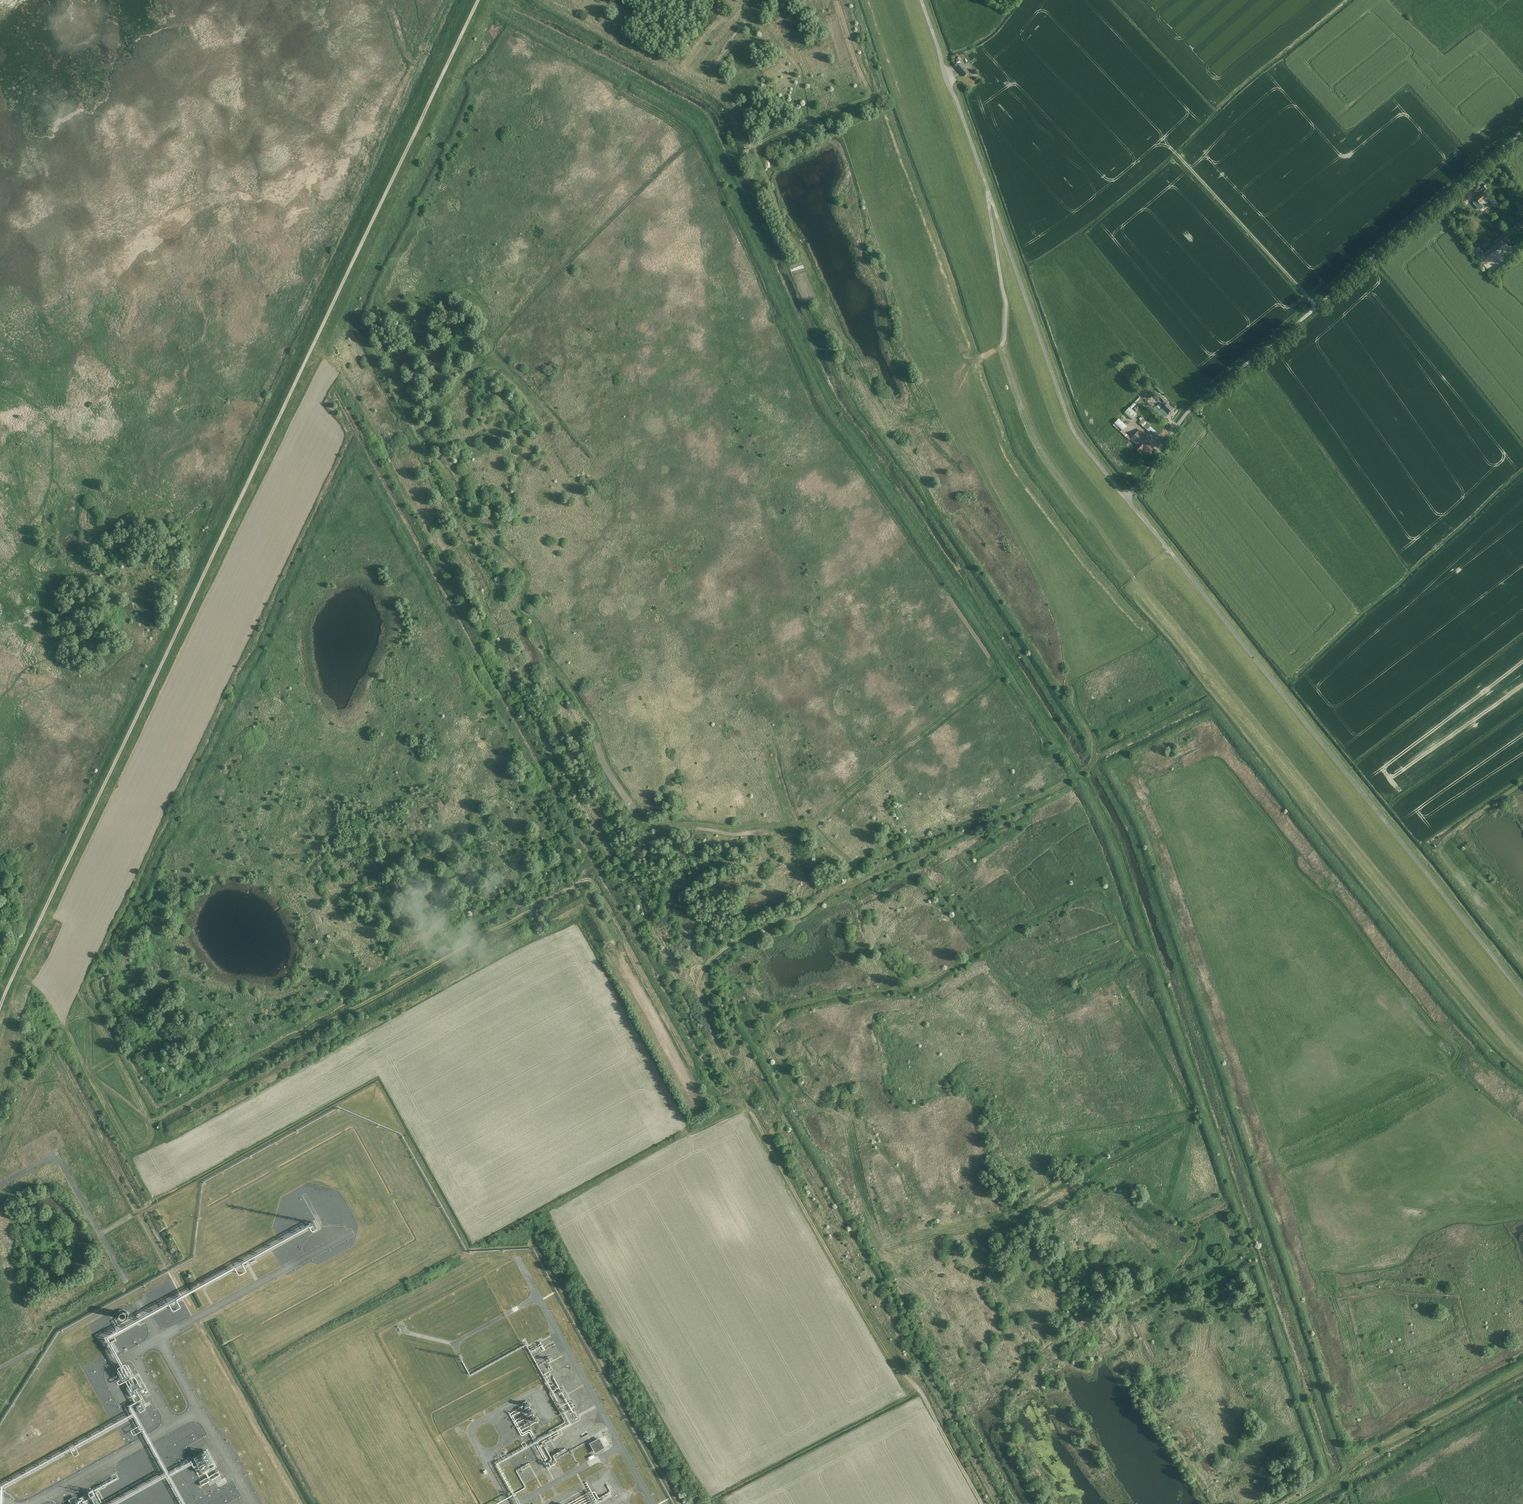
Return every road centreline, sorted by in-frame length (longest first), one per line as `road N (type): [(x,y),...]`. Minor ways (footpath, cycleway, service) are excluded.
road 1 (track): [(699,1004),(714,957),(741,937),(1085,779),(821,370),(715,131),(649,81),(494,0)]
road 2 (track): [(992,196),(1005,337),(960,383),(957,416),(1050,603),(1089,746),(1085,779),(1116,836),(1329,1474)]
road 3 (track): [(973,1503),(771,1131),(331,357),(312,350)]
road 4 (track): [(0,1013),(481,0)]
road 5 (track): [(1522,995),(1128,498)]
road 6 (track): [(771,1131),(788,1116),(793,1084),(776,1025),(793,1009),(883,996),(937,977),(1024,920),(1090,893),(1106,899),(1136,951),(1159,968)]
road 7 (track): [(858,883),(813,826),(649,824),(612,772),(589,715)]
road 8 (track): [(1273,1503),(1522,1366)]
road 9 (track): [(1317,307),(1172,149)]

